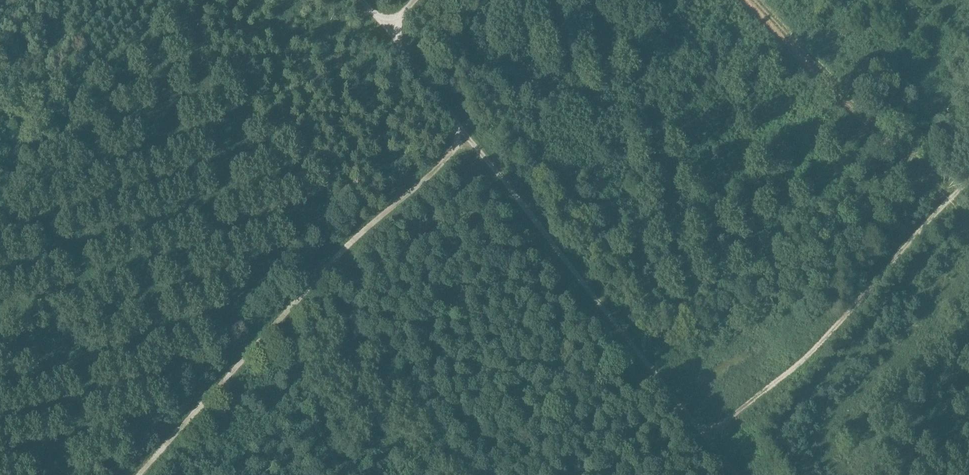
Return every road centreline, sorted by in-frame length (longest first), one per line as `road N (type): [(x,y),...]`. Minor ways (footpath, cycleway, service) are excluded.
road 1 (track): [(361,0),(730,474)]
road 2 (track): [(142,474),(377,226),(477,142)]

